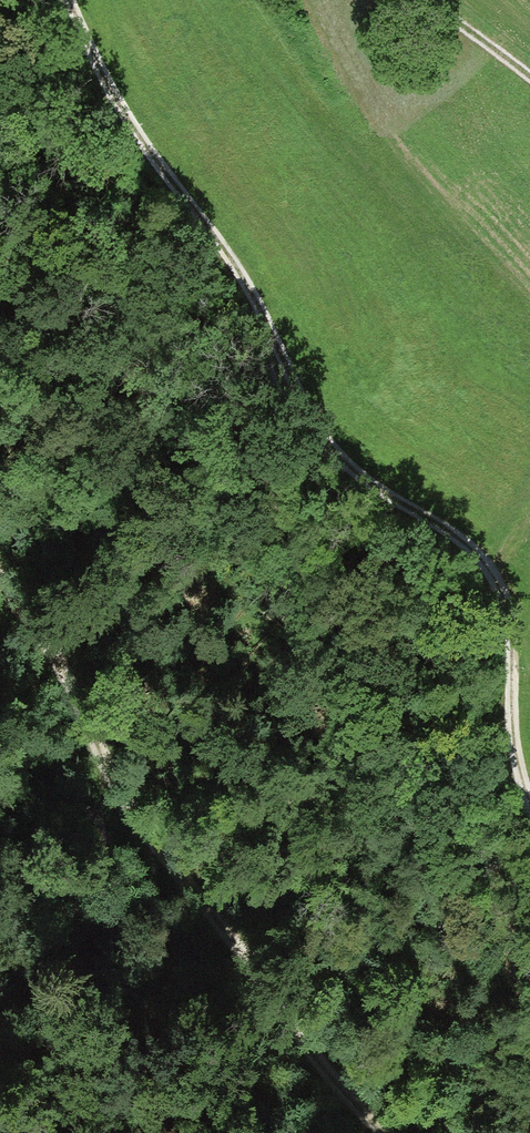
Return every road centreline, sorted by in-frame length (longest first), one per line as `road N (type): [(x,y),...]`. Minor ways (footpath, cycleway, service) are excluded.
road 1 (track): [(529,829),(505,766),(496,592),(485,575),(369,492),(327,442),(70,49),(52,0)]
road 2 (track): [(386,1132),(335,1086),(231,948),(0,583)]

